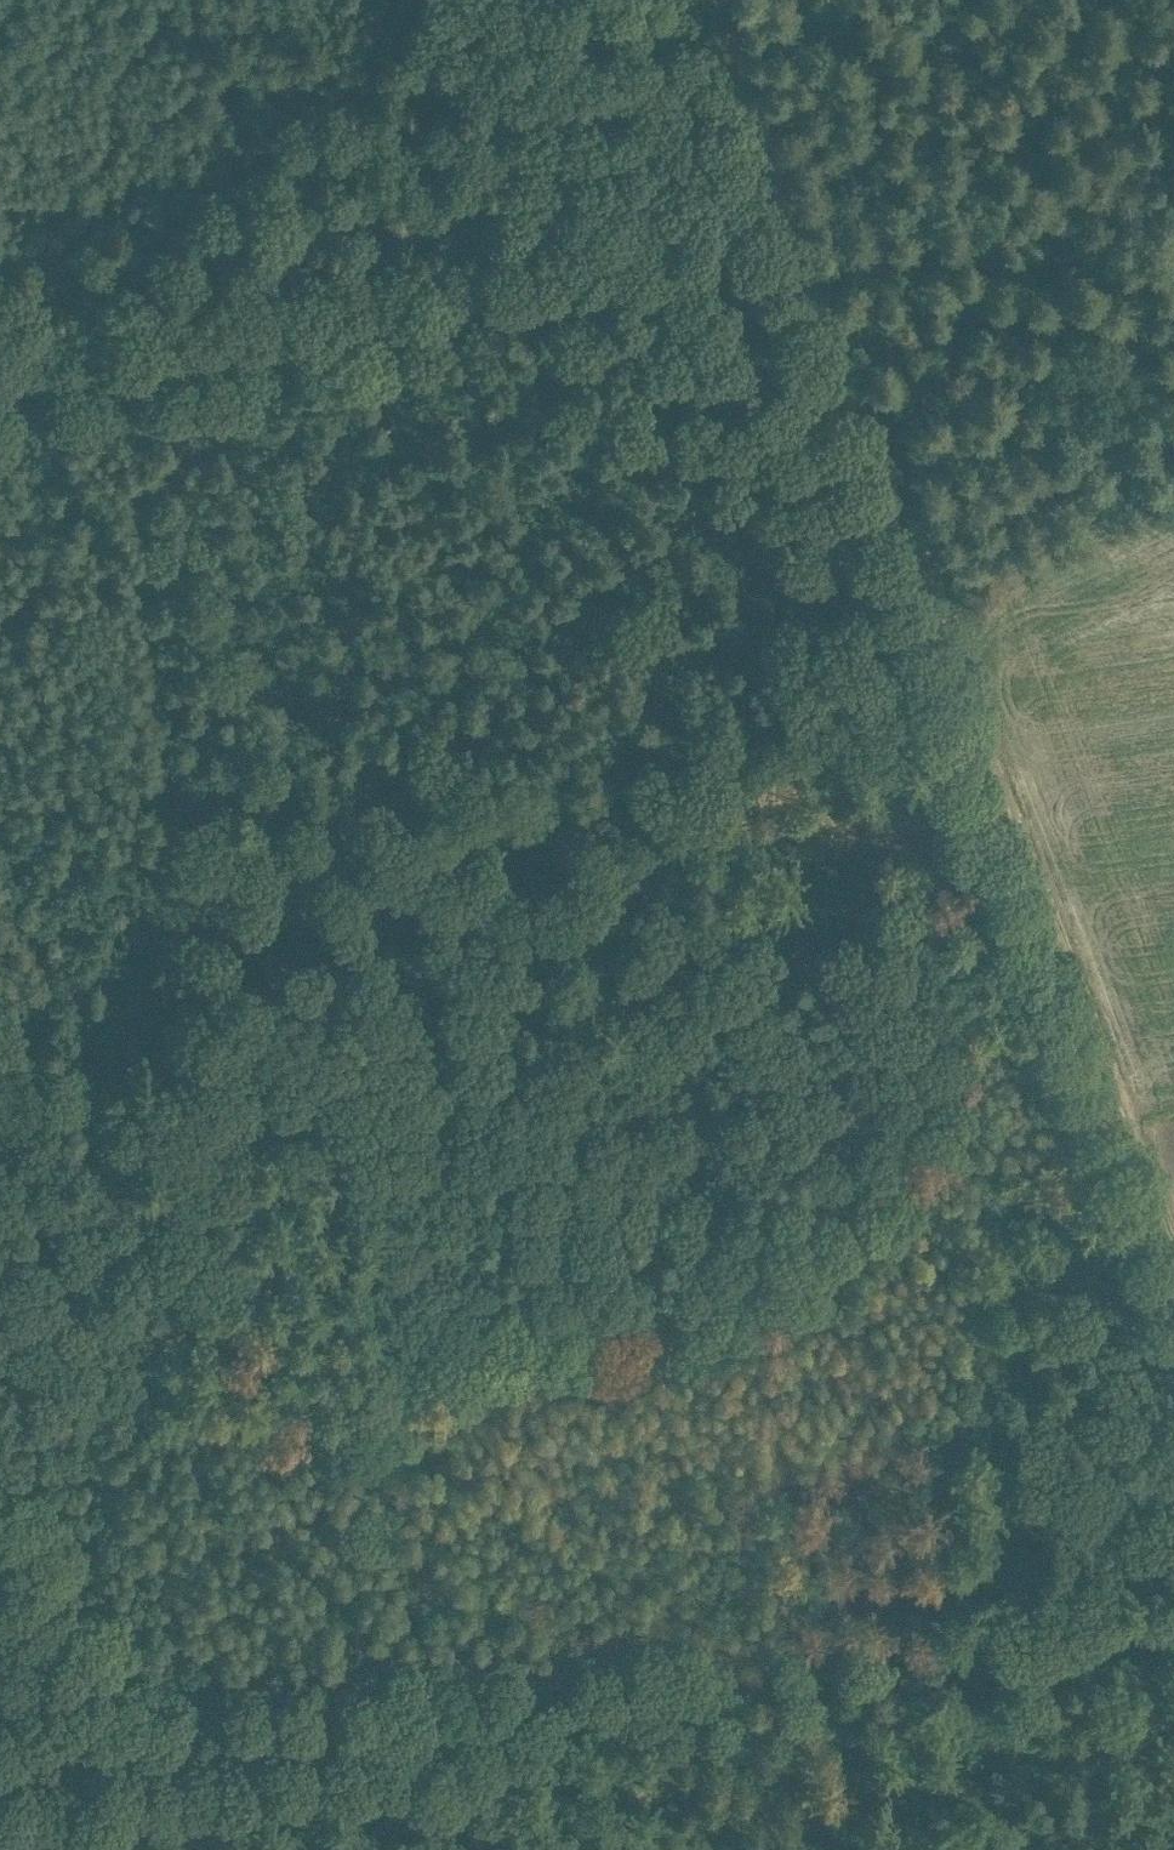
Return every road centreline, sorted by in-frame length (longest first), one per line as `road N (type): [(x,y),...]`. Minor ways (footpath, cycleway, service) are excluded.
road 1 (track): [(0,1741),(1173,1621)]
road 2 (track): [(0,358),(812,218)]
road 3 (track): [(934,536),(1173,1196)]
road 4 (track): [(731,0),(934,536)]
road 5 (track): [(1073,475),(934,536)]

